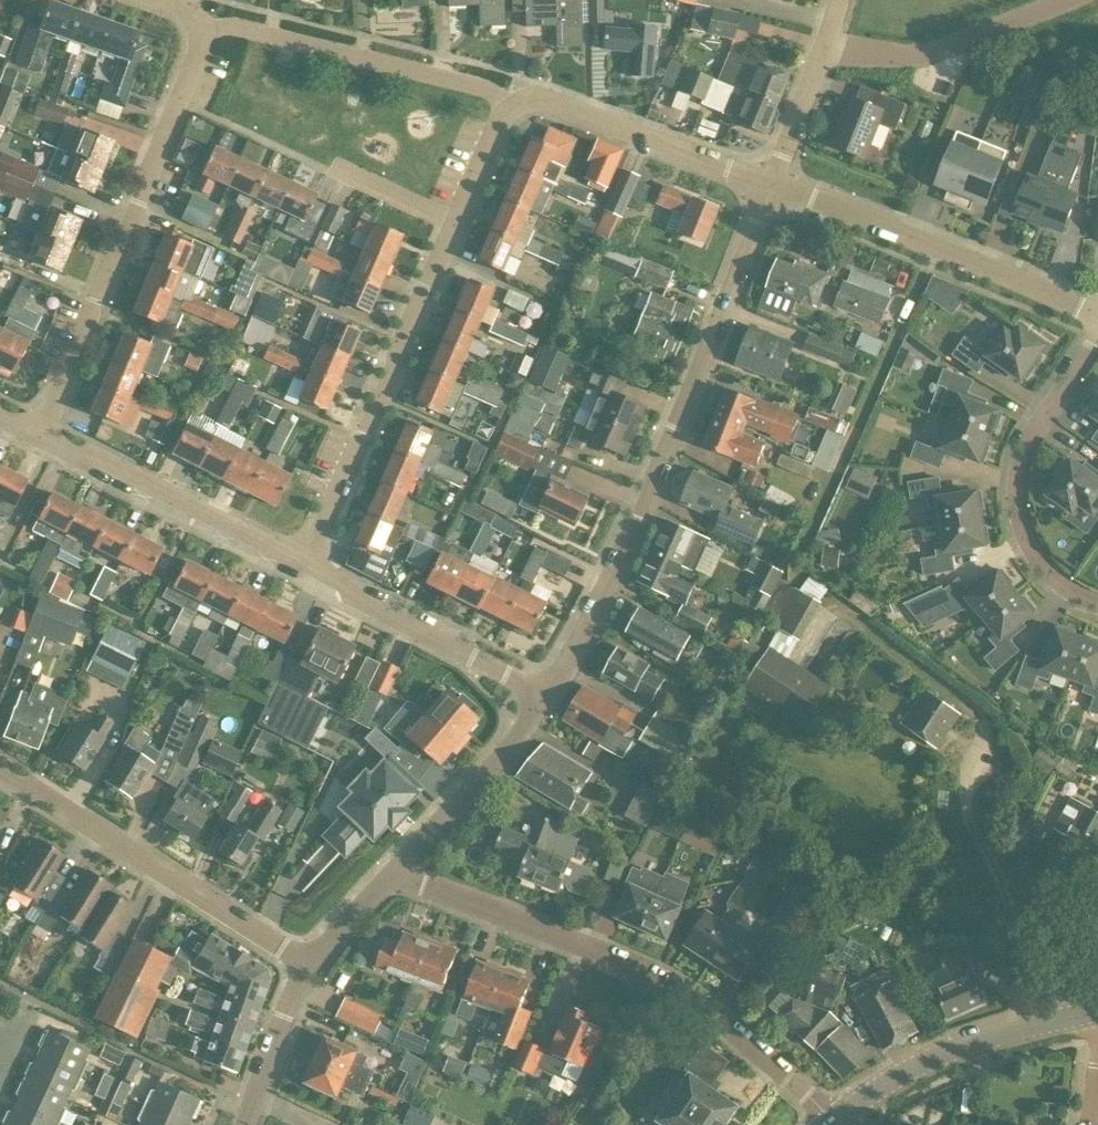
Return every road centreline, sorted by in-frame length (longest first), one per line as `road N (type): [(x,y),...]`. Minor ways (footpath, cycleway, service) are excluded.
road 1 (residential): [(549,692),(638,519),(769,183)]
road 2 (residential): [(832,1121),(715,1016),(662,982),(398,871)]
road 3 (residential): [(37,437),(199,41)]
road 4 (residential): [(304,563),(455,222)]
road 5 (residential): [(306,965),(0,771)]
road 6 (residential): [(1097,314),(769,183)]
road 7 (residential): [(1097,339),(1022,460),(1017,504),(1037,565),(1060,590),(1097,610)]
road 8 (residential): [(507,106),(489,91),(228,26),(199,41)]
road 9 (residential): [(304,563),(37,437)]
road 10 (tertiary): [(832,1121),(949,1051),(1097,1010)]
road 11 (residential): [(769,183),(551,102),(526,97),(507,106)]
road 12 (residential): [(549,692),(360,603),(304,563)]
road 13 (residential): [(1072,0),(935,53),(891,58),(824,43)]
road 14 (residential): [(398,871),(549,692)]
road 15 (residential): [(244,1124),(306,965)]
road 16 (residential): [(769,183),(824,43)]
road 17 (residential): [(455,222),(328,172)]
road 18 (residential): [(306,965),(398,871)]
road 19 (residential): [(455,222),(507,106)]

